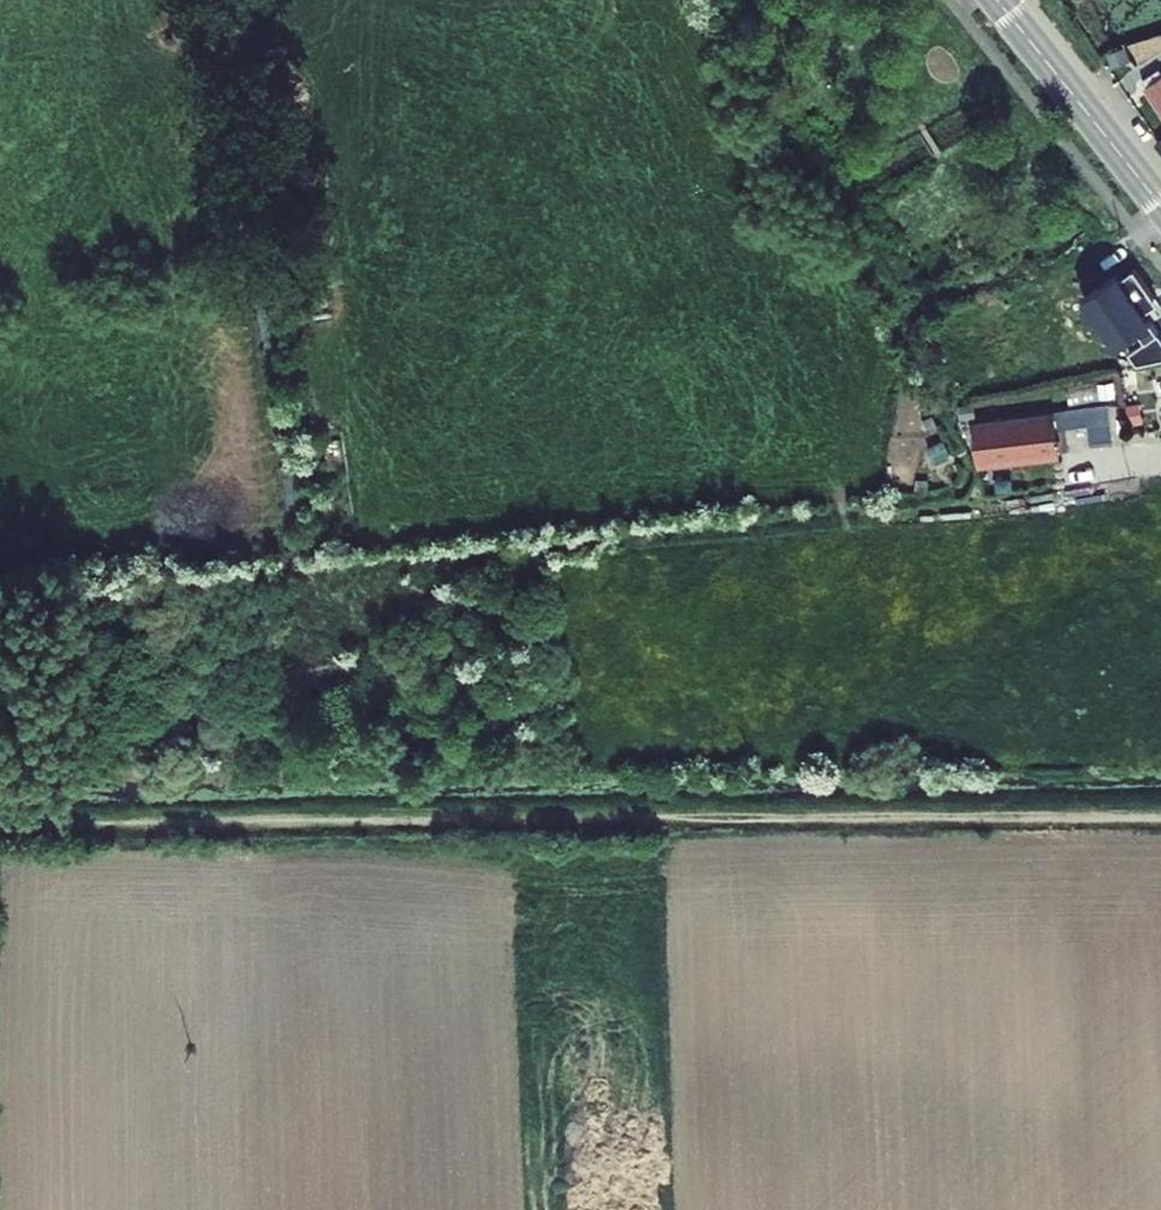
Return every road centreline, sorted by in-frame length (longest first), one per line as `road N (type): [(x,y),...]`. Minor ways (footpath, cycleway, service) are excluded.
road 1 (secondary): [(995,0),(1160,206)]

